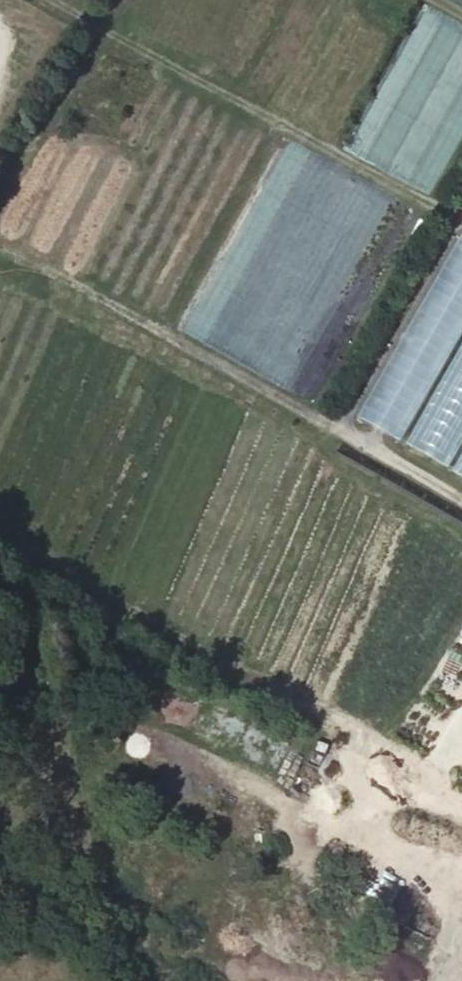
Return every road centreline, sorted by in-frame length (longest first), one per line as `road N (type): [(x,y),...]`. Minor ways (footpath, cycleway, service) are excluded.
road 1 (track): [(461,505),(83,289)]
road 2 (track): [(461,223),(121,38)]

